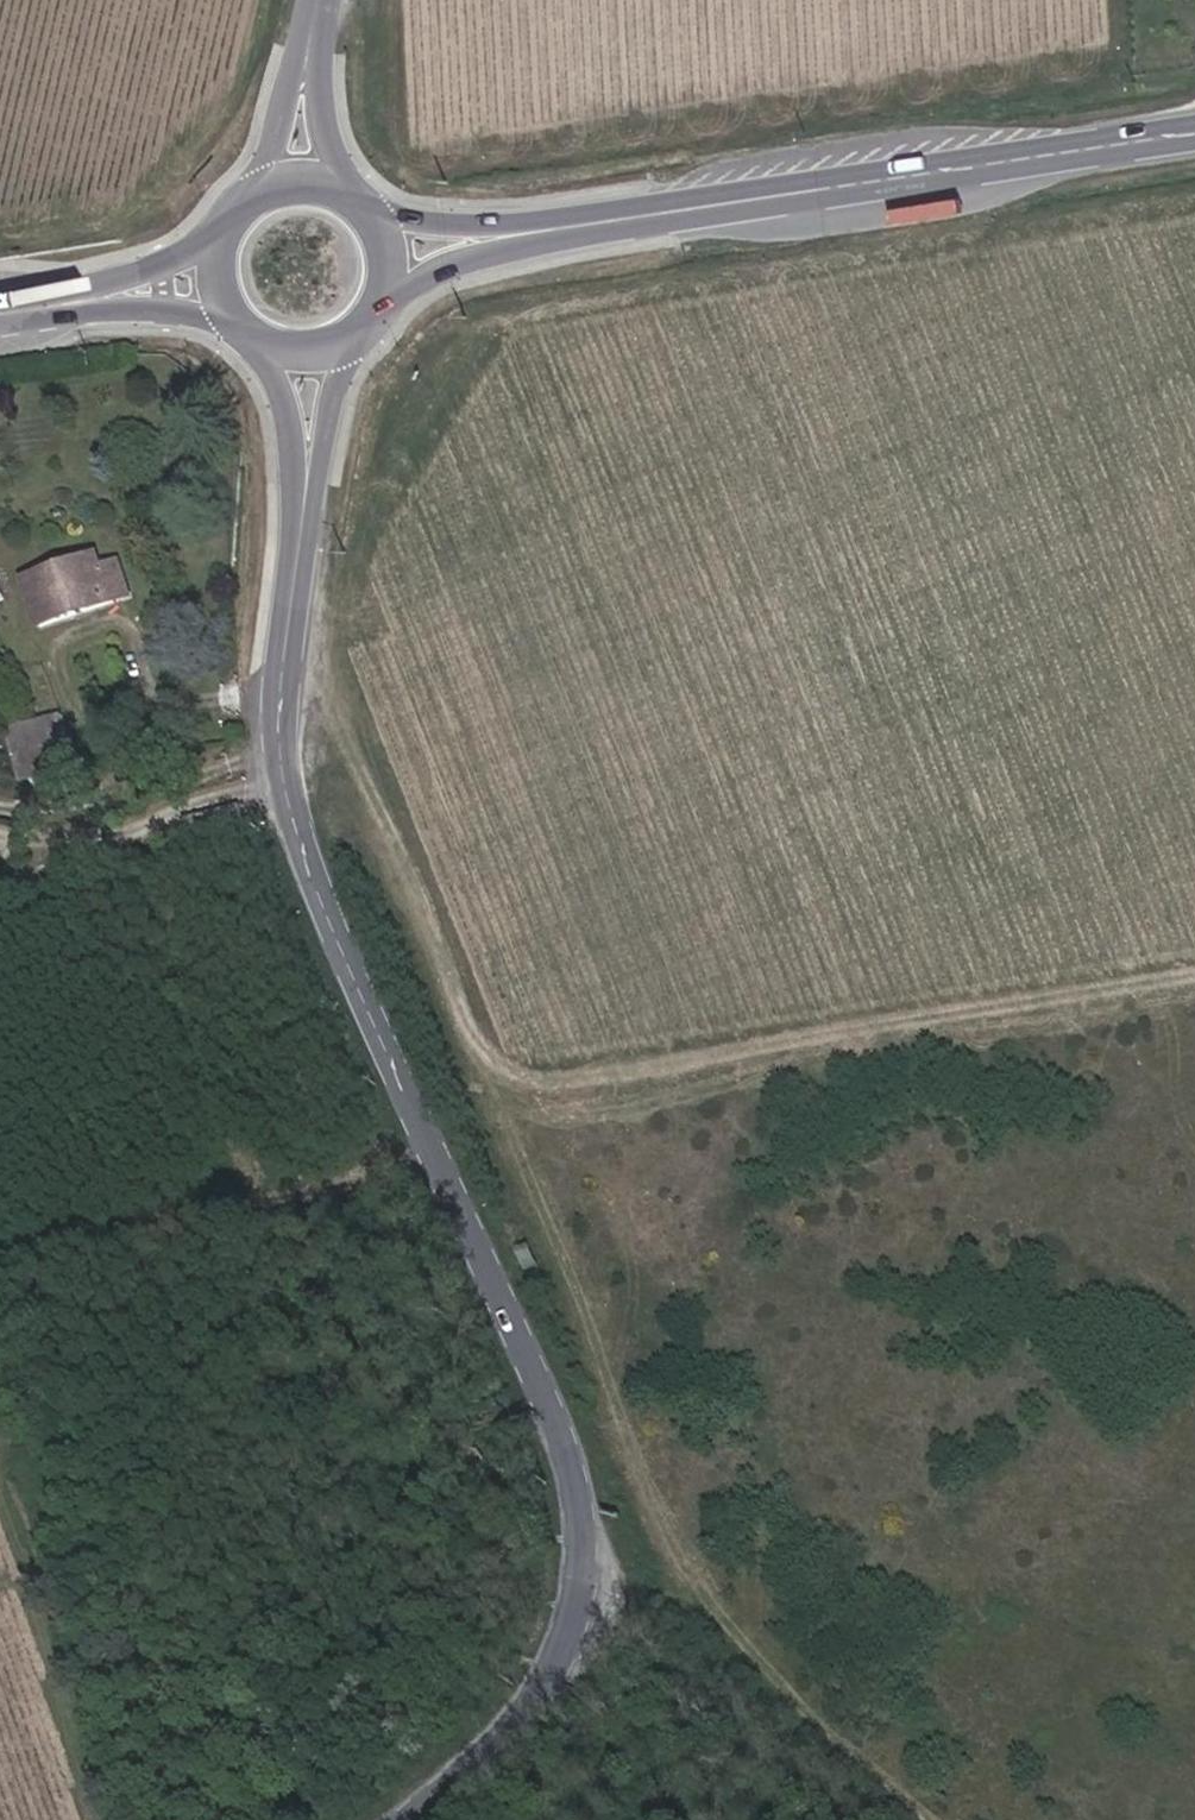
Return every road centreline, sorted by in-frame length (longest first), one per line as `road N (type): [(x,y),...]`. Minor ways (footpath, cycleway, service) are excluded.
road 1 (tertiary): [(410,1819),(531,1700),(564,1632),(579,1558),(576,1487),(553,1413),(315,898),(284,788),(277,719),(302,516)]
road 2 (primary): [(592,225),(1194,127)]
road 3 (primary): [(386,297),(459,261),(592,225)]
road 4 (primary): [(592,225),(379,218)]
road 5 (unclassified): [(319,2),(265,186)]
road 6 (unclassified): [(340,184),(321,115),(319,2)]
road 7 (tertiary): [(302,516),(346,342)]
road 8 (tertiary): [(266,344),(286,401),(302,516)]
road 9 (primary): [(98,298),(234,317)]
road 10 (primary): [(218,244),(98,298)]

